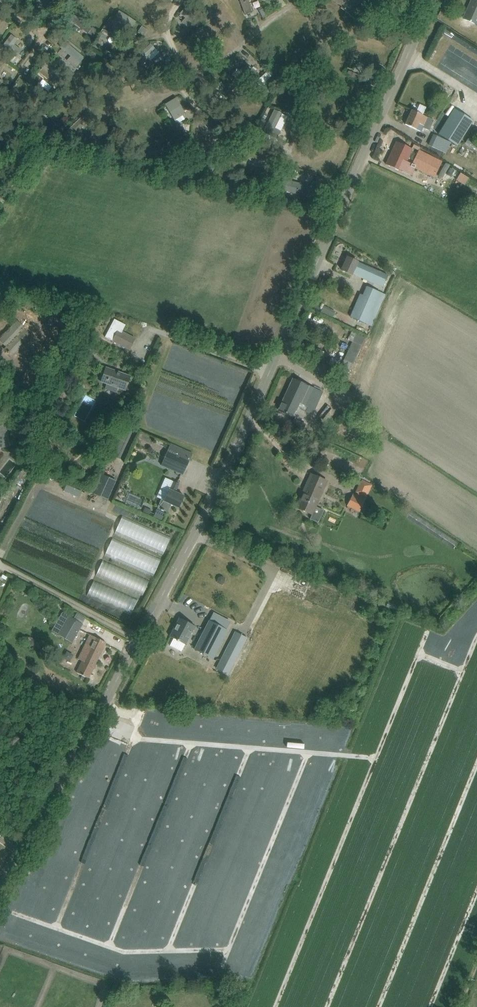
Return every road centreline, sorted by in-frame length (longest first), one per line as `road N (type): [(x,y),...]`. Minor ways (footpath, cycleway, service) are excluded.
road 1 (unclassified): [(0,886),(171,586),(436,0)]
road 2 (track): [(342,214),(59,150),(0,109)]

